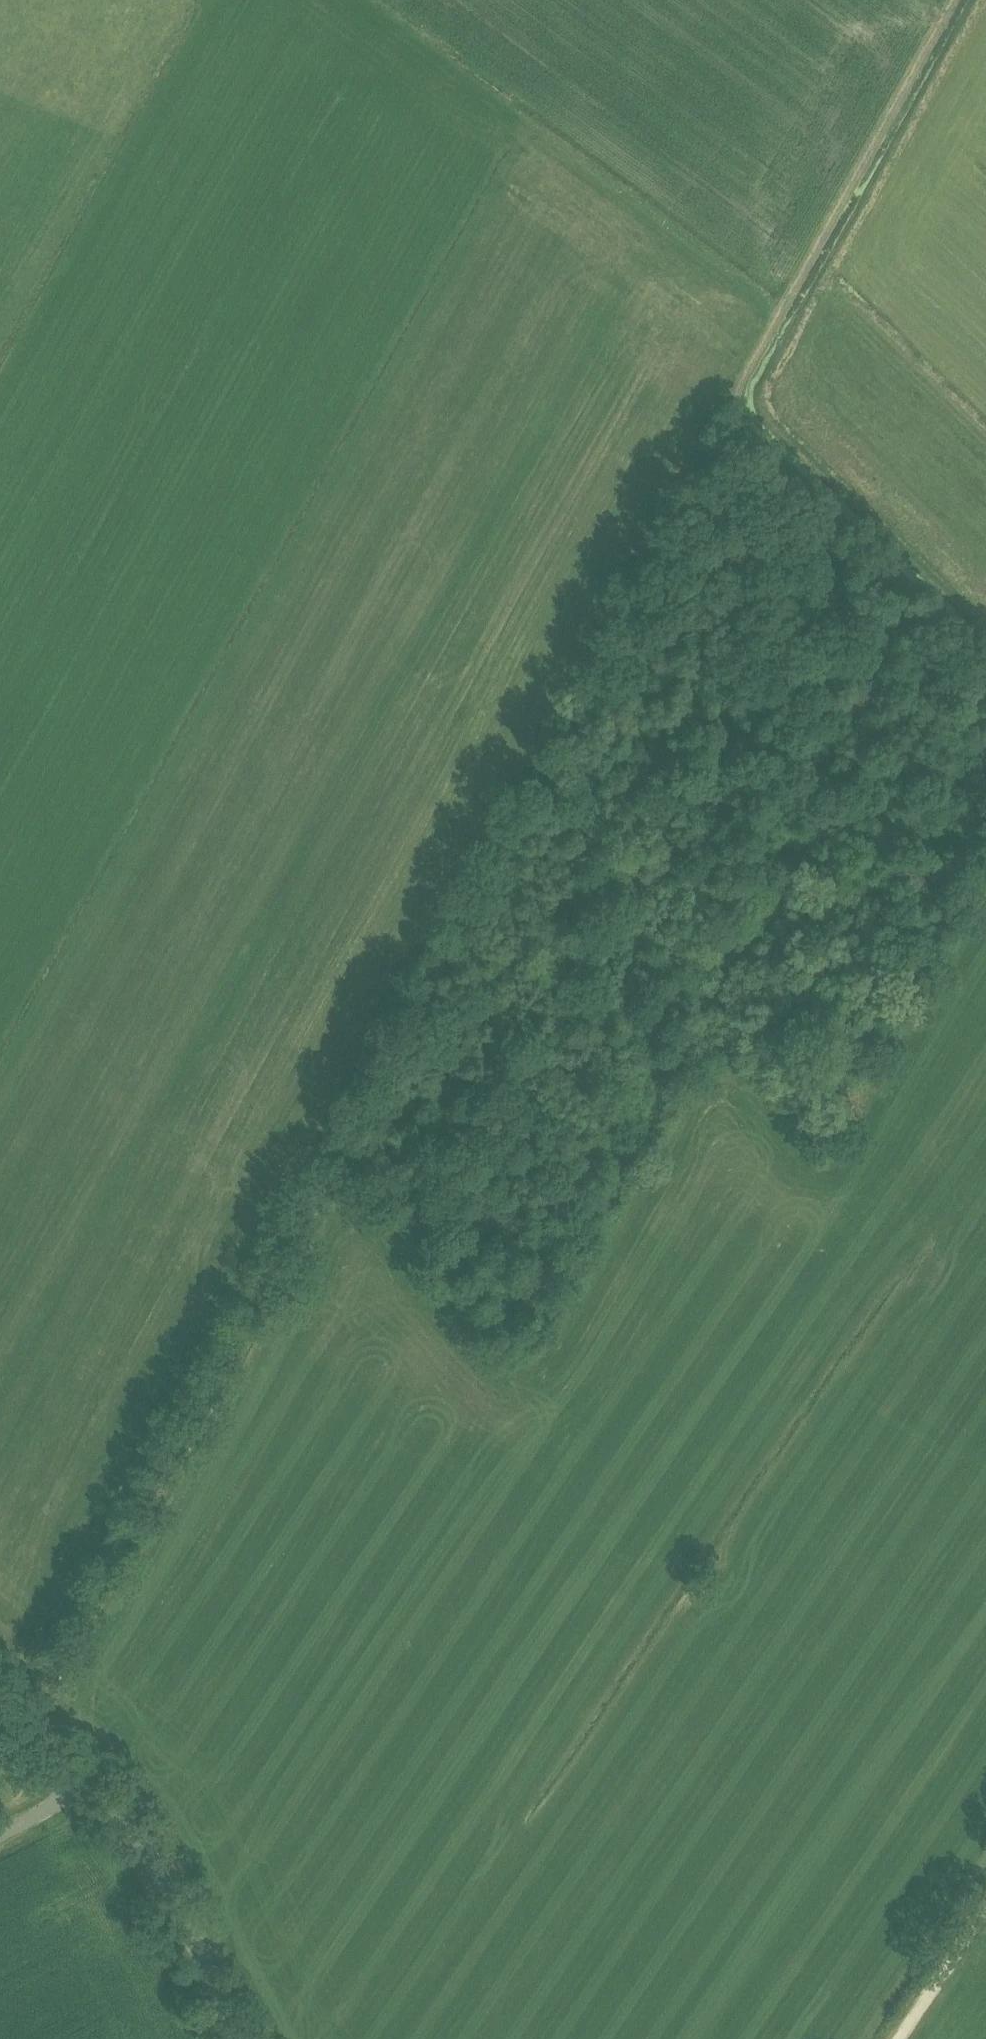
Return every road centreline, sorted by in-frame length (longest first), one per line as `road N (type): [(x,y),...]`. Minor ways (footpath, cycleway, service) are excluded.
road 1 (track): [(13,1717),(350,1129)]
road 2 (tertiary): [(241,2038),(151,1861),(92,1786)]
road 3 (track): [(894,2038),(985,1904)]
road 4 (tertiary): [(92,1786),(0,1705)]

